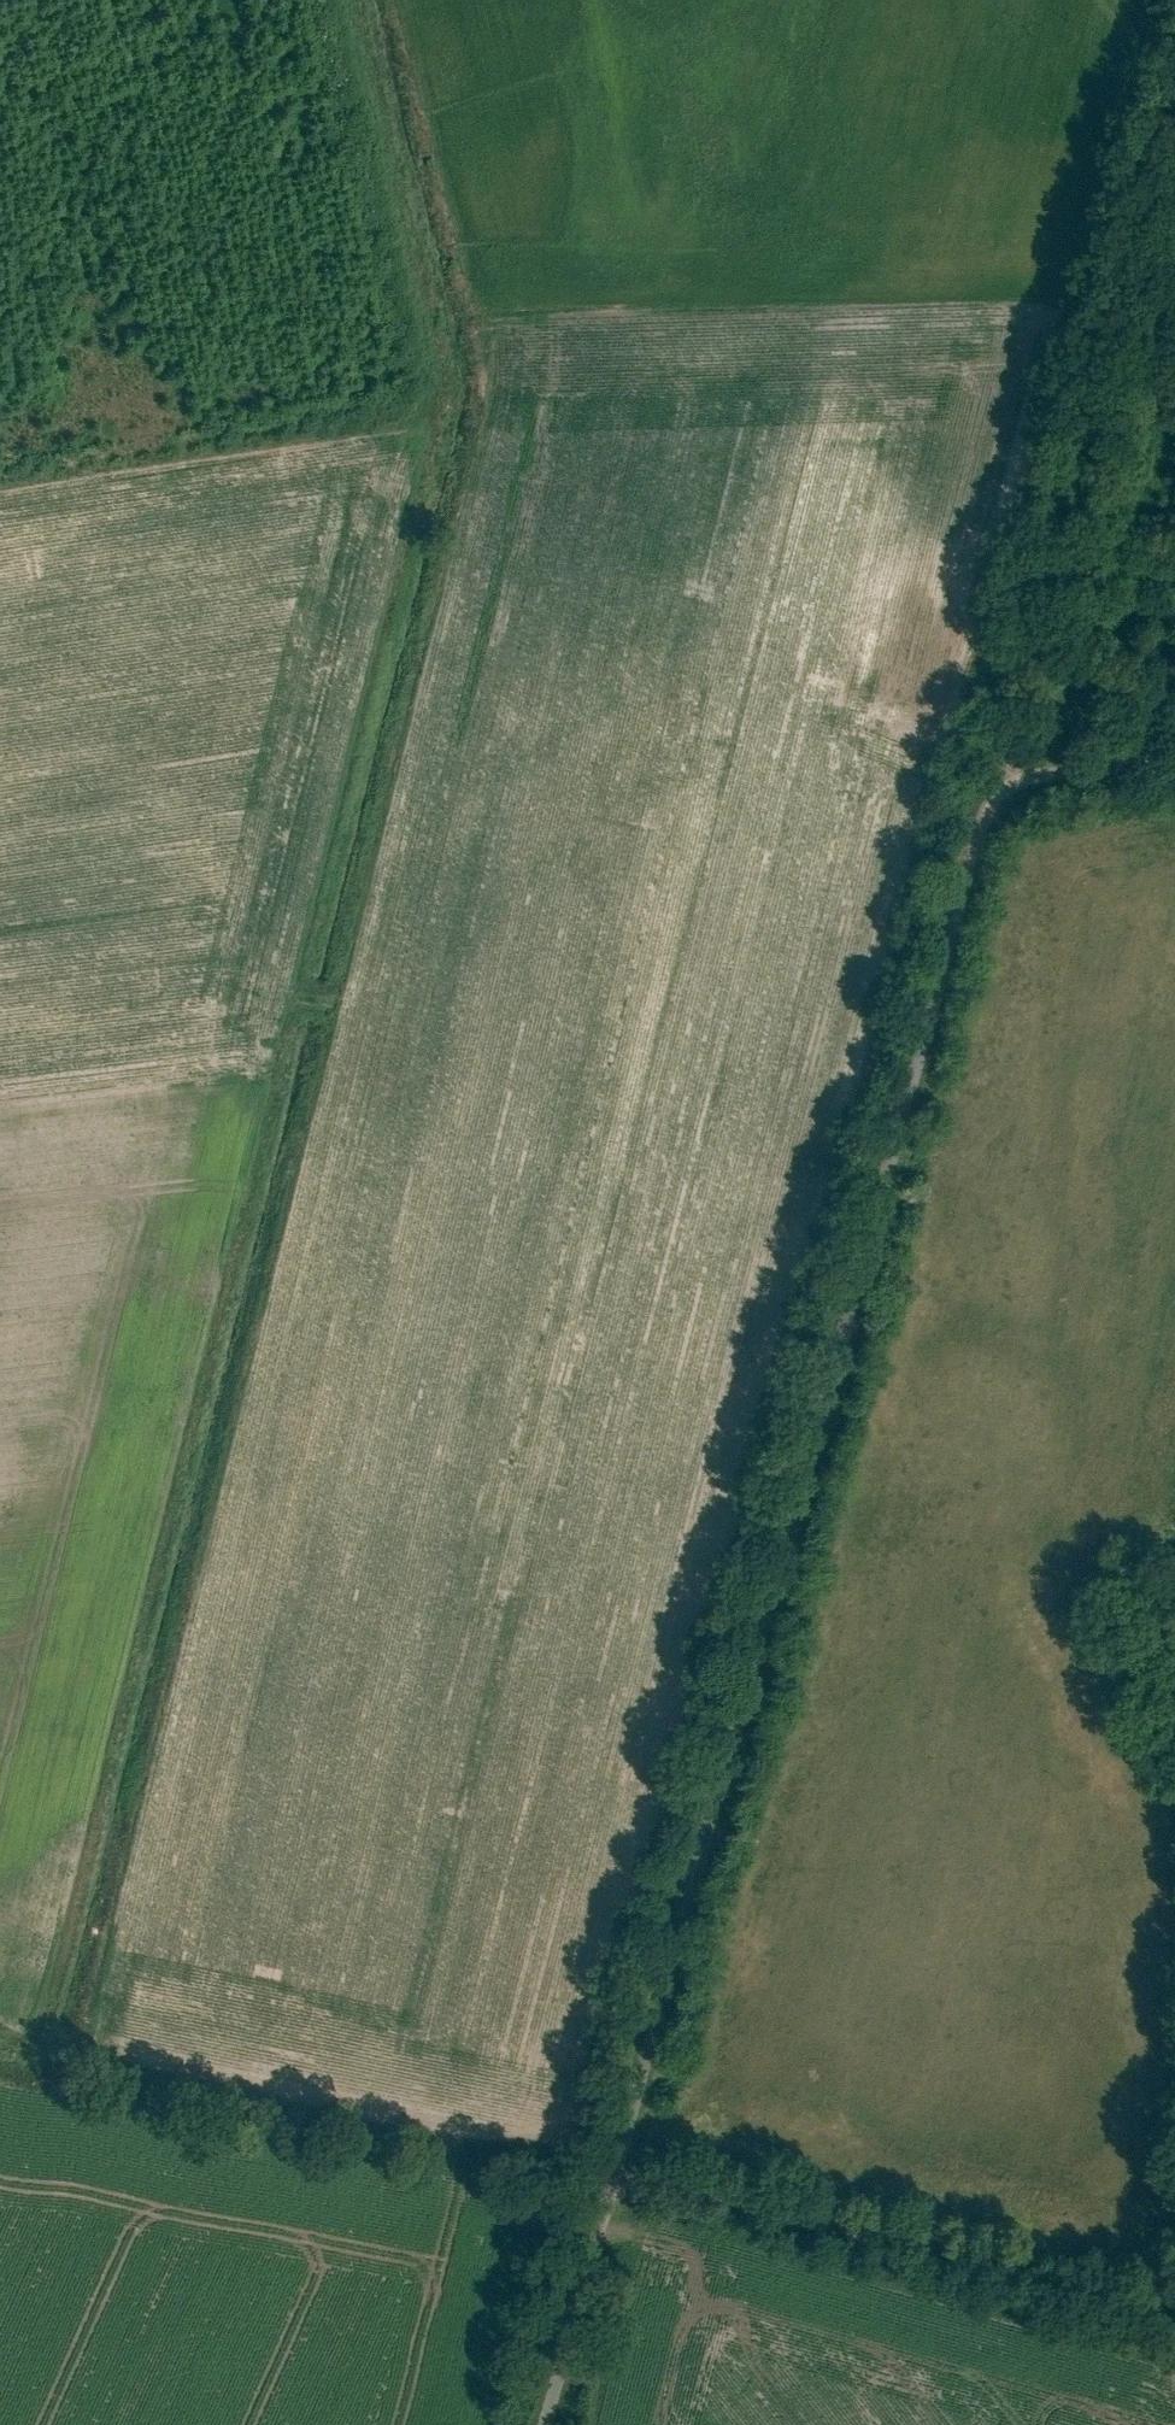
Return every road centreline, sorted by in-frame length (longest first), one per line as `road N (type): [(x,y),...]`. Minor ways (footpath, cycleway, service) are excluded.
road 1 (track): [(543,2424),(972,850),(1000,796),(1039,777),(1174,763)]
road 2 (track): [(611,2166),(1148,2291)]

